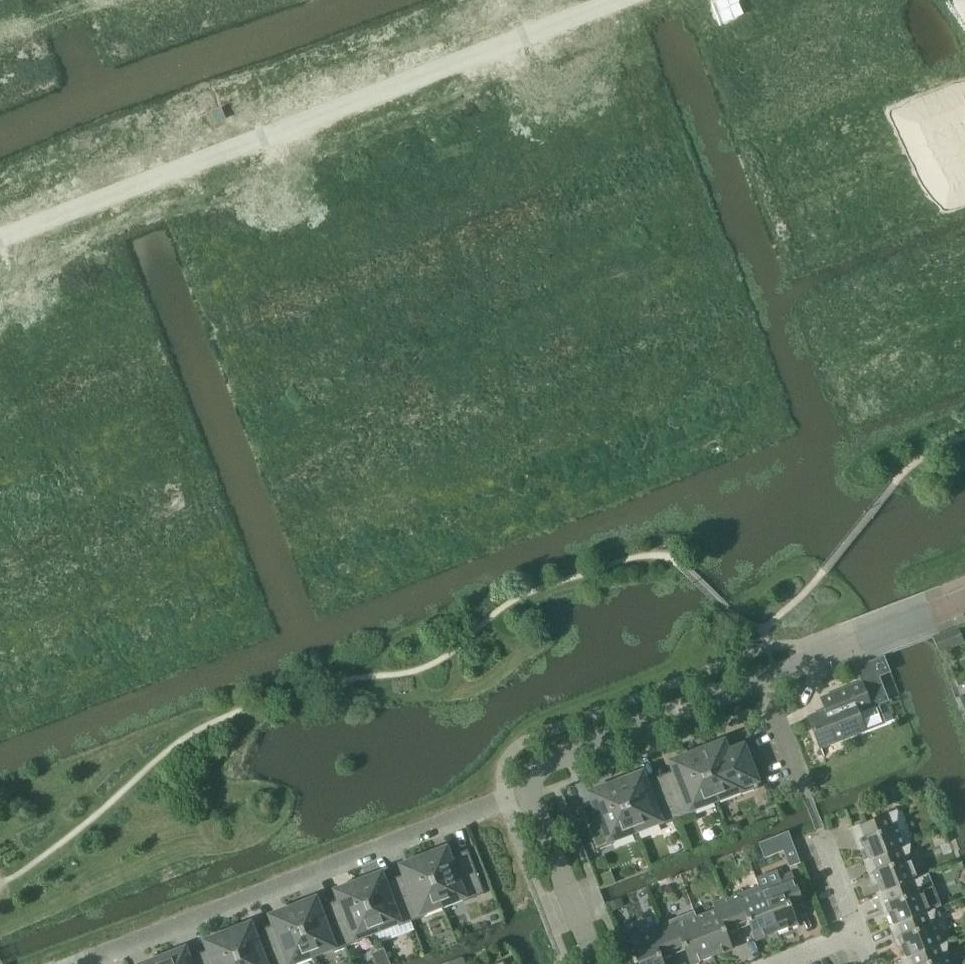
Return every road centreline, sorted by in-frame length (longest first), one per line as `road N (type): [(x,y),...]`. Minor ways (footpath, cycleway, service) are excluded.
road 1 (residential): [(89,961),(535,793)]
road 2 (unclassified): [(283,129),(0,238)]
road 3 (residential): [(535,793),(546,767),(563,758),(765,680)]
road 4 (residential): [(809,256),(785,168),(784,0)]
road 5 (unclassified): [(511,41),(283,129)]
road 6 (residential): [(765,680),(964,603)]
road 7 (residential): [(809,256),(964,159)]
road 8 (residential): [(597,963),(535,793)]
road 9 (residential): [(896,396),(809,256)]
road 10 (residential): [(809,798),(765,680)]

